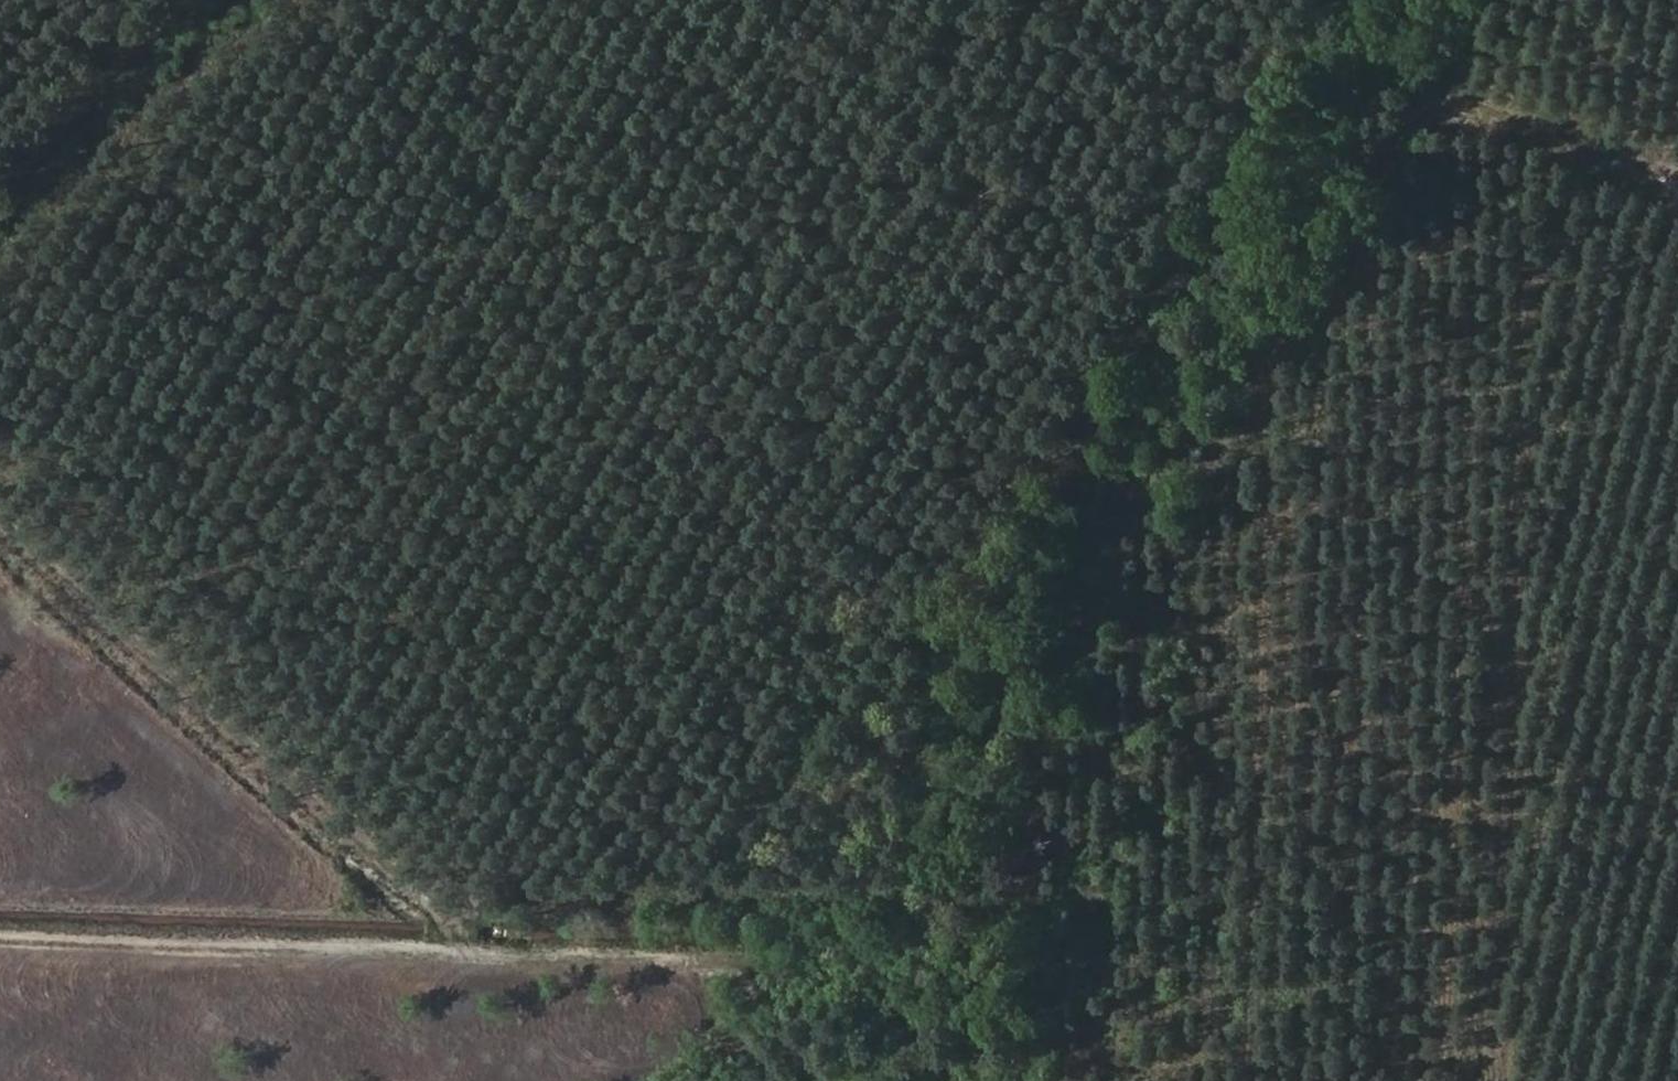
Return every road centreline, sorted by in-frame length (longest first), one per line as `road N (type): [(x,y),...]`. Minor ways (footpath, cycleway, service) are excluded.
road 1 (track): [(0,520),(274,771),(431,892),(497,909),(748,915)]
road 2 (track): [(1677,188),(1540,121),(1364,65)]

